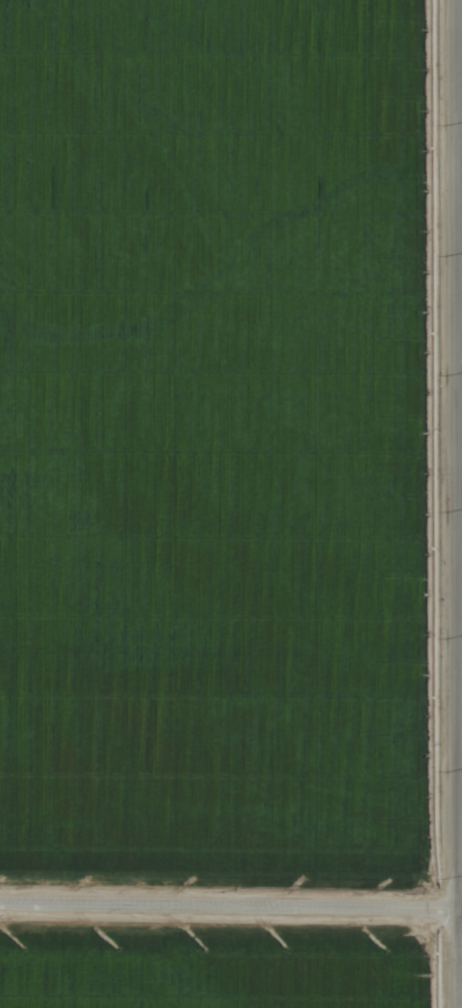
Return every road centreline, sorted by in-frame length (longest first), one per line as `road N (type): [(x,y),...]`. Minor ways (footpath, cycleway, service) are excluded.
road 1 (residential): [(461,1007),(458,0)]
road 2 (tertiary): [(461,887),(0,885)]

